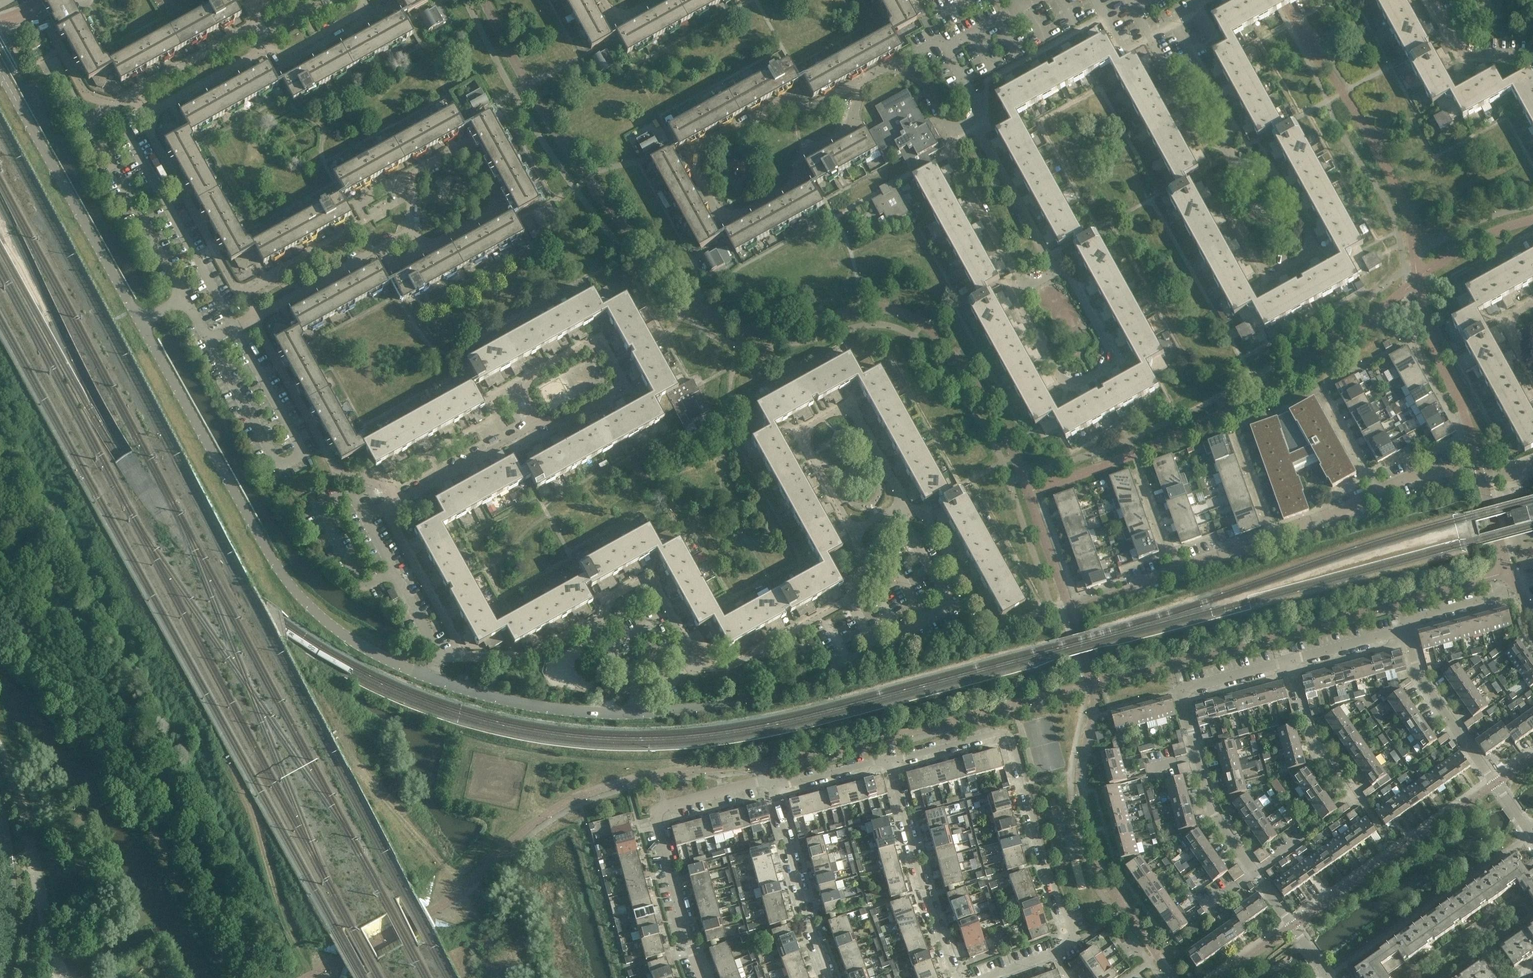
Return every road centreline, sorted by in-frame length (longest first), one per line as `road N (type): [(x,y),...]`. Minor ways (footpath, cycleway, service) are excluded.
road 1 (residential): [(899,63),(916,73),(950,133),(1015,278),(1014,296),(1060,379),(1075,386),(1095,380),(1115,360),(1065,272),(1048,262),(946,47)]
road 2 (residential): [(1127,0),(1207,142),(1212,182),(1257,264),(1285,265),(1308,248),(1305,233),(1274,179),(1229,155),(1229,121),(1174,19)]
road 3 (residential): [(142,322),(283,578),(333,627),(432,679)]
road 4 (residential): [(862,81),(853,130),(807,154),(788,191),(737,218),(716,209),(692,168),(695,150),(769,112),(813,107),(838,94)]
road 5 (residential): [(890,761),(1000,732),(1012,740),(1074,943),(986,977)]
road 6 (residential): [(1124,591),(1325,520),(1409,478),(1532,466)]
road 7 (residential): [(703,977),(656,818),(666,805),(773,784)]
road 8 (residential): [(0,72),(142,322)]
road 9 (residential): [(683,640),(699,668),(718,667),(850,600),(864,553),(854,529)]
road 10 (residential): [(409,233),(413,175),(455,151),(471,153),(496,211),(439,245),(420,243)]
road 11 (residential): [(854,529),(808,448),(806,434),(824,418),(855,414),(898,503)]
road 12 (residential): [(1532,832),(1414,667),(1405,629)]
road 13 (residential): [(253,319),(149,132),(148,112)]
road 14 (residential): [(395,491),(335,467),(253,319)]
road 15 (residential): [(540,422),(556,428),(615,395),(619,383),(592,346),(532,374),(524,390)]
road 16 (residential): [(890,761),(956,977)]
road 17 (residential): [(1397,854),(1309,734),(1290,661)]
road 18 (residential): [(432,679),(553,708),(640,713)]
road 19 (residential): [(773,784),(830,977)]
road 20 (residential): [(640,713),(718,706),(827,672)]
road 21 (residential): [(1197,757),(1180,690),(1290,661)]
road 22 (residential): [(459,657),(393,527),(395,491)]
road 23 (residential): [(253,319),(409,233)]
road 24 (residential): [(395,491),(412,493),(540,422)]
road 25 (unclassified): [(0,975),(8,886),(0,826)]
road 26 (residential): [(459,657),(521,660),(596,621)]
road 27 (residential): [(898,503),(925,516),(981,617)]
road 28 (residential): [(253,28),(134,94)]
road 29 (residential): [(1532,58),(1460,54),(1430,0)]
road 30 (residential): [(148,112),(263,48)]
road 31 (residential): [(1254,872),(1220,825),(1197,757)]
road 32 (residential): [(1329,977),(1254,872)]
road 33 (residential): [(134,94),(112,106),(85,96),(48,31)]
road 34 (residential): [(364,0),(355,17),(292,50),(263,48)]

